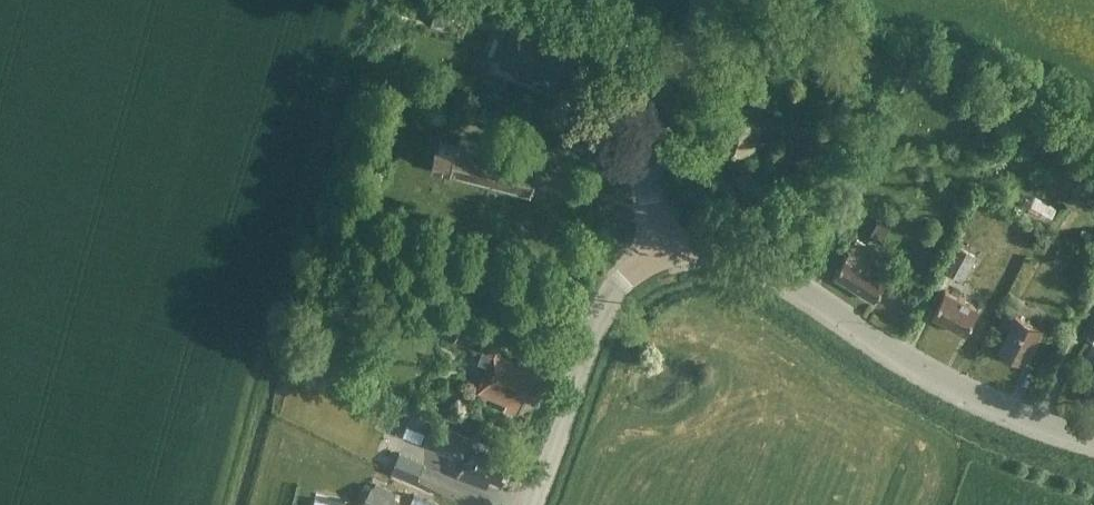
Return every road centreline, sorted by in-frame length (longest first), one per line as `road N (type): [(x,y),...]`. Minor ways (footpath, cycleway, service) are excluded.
road 1 (tertiary): [(1093,437),(935,374),(753,257),(704,245),(656,246)]
road 2 (tertiary): [(531,504),(597,313),(621,275),(656,246)]
road 3 (unclassified): [(656,246),(642,167),(702,0)]

